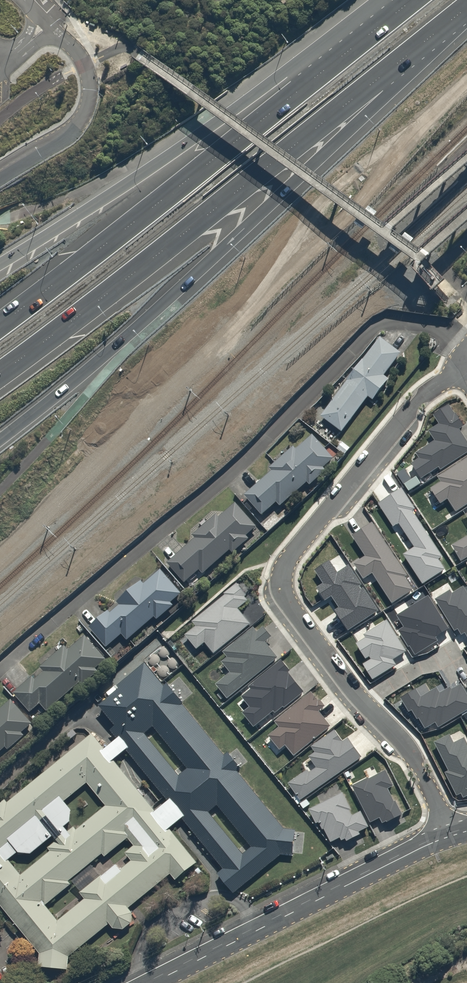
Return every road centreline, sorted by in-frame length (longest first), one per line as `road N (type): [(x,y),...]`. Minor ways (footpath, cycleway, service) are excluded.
road 1 (trunk): [(466,11),(170,291),(0,435)]
road 2 (residential): [(0,676),(232,481),(366,342),(393,324),(426,326),(466,346)]
road 3 (trunk): [(466,8),(0,374)]
road 4 (residential): [(451,832),(407,747),(340,673),(282,586),(296,549),(402,418),(428,392),(466,374)]
road 5 (trunk): [(0,325),(412,0)]
road 6 (trunk): [(0,266),(269,93),(389,0)]
road 7 (residential): [(145,982),(451,832)]

